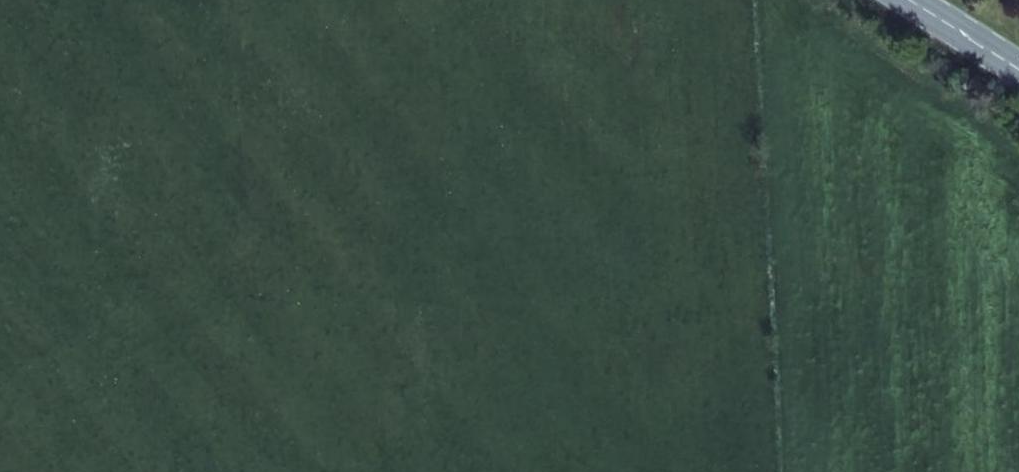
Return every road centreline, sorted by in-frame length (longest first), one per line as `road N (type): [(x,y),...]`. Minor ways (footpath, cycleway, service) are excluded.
road 1 (secondary): [(1018,67),(917,0)]

